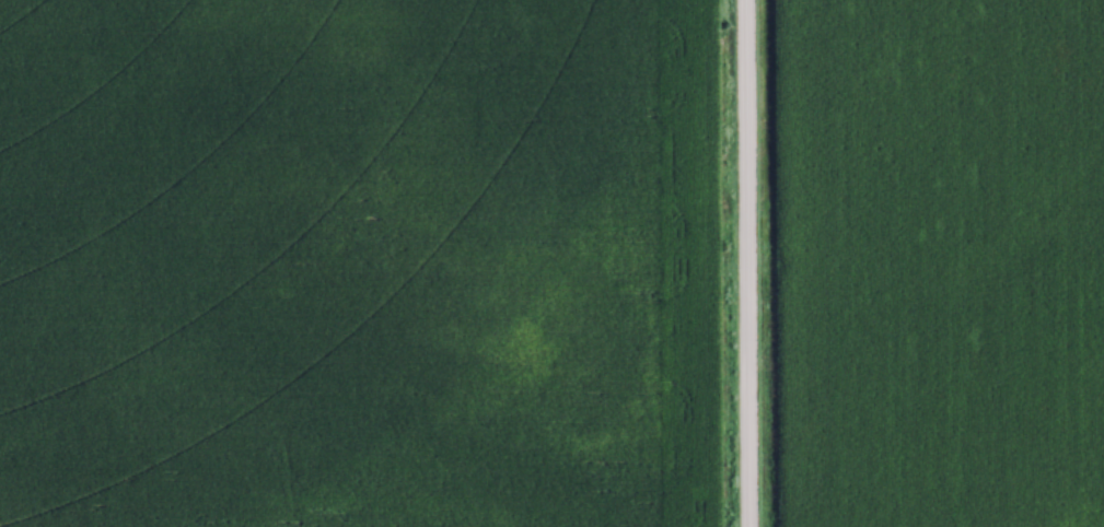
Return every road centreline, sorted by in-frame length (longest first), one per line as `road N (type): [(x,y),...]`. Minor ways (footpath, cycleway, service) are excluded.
road 1 (residential): [(749,526),(744,0)]

